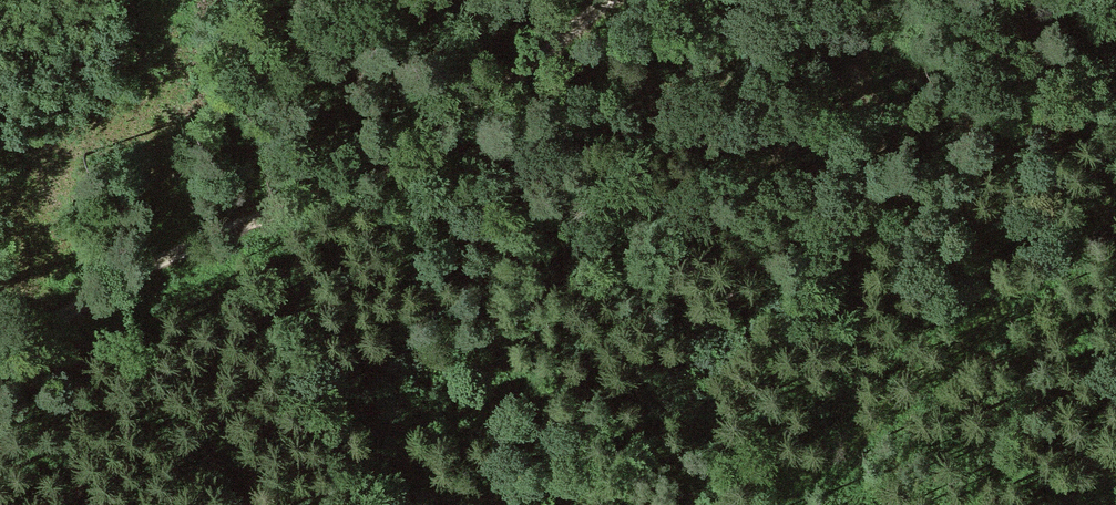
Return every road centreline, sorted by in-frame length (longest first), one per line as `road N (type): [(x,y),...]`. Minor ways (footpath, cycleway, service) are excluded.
road 1 (trunk): [(1115,110),(70,504)]
road 2 (track): [(0,381),(48,328),(131,275),(422,151),(612,0)]
road 3 (track): [(766,504),(833,457),(1115,190)]

